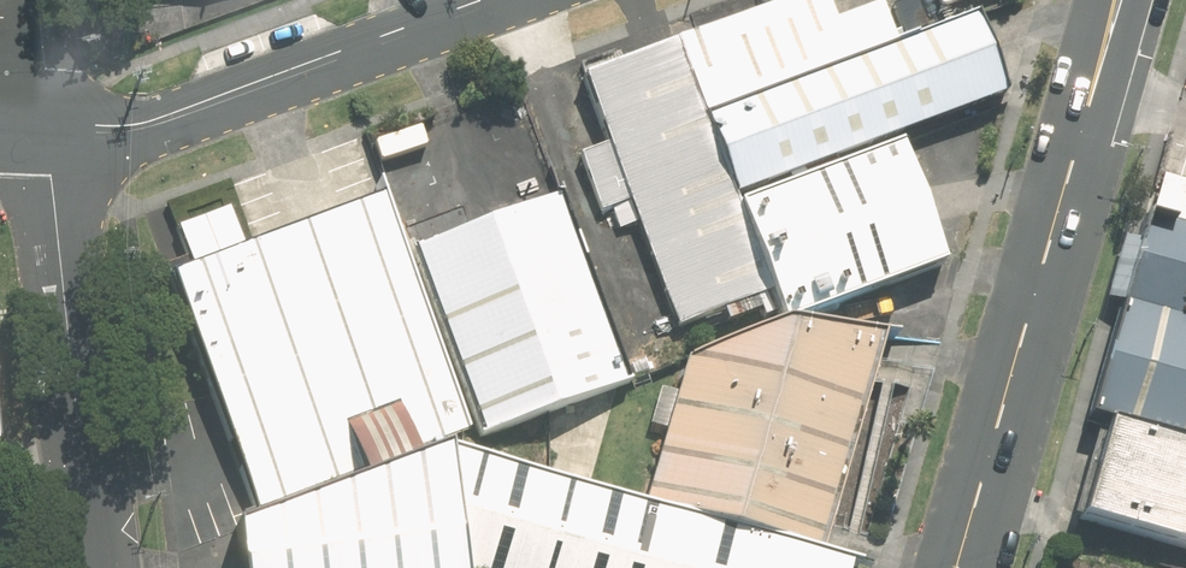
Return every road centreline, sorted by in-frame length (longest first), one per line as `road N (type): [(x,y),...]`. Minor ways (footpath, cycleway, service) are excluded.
road 1 (secondary): [(1124,0),(959,567)]
road 2 (tertiary): [(52,126),(156,125),(512,0)]
road 3 (unclassified): [(52,126),(103,567)]
road 4 (unclassified): [(36,0),(52,126)]

